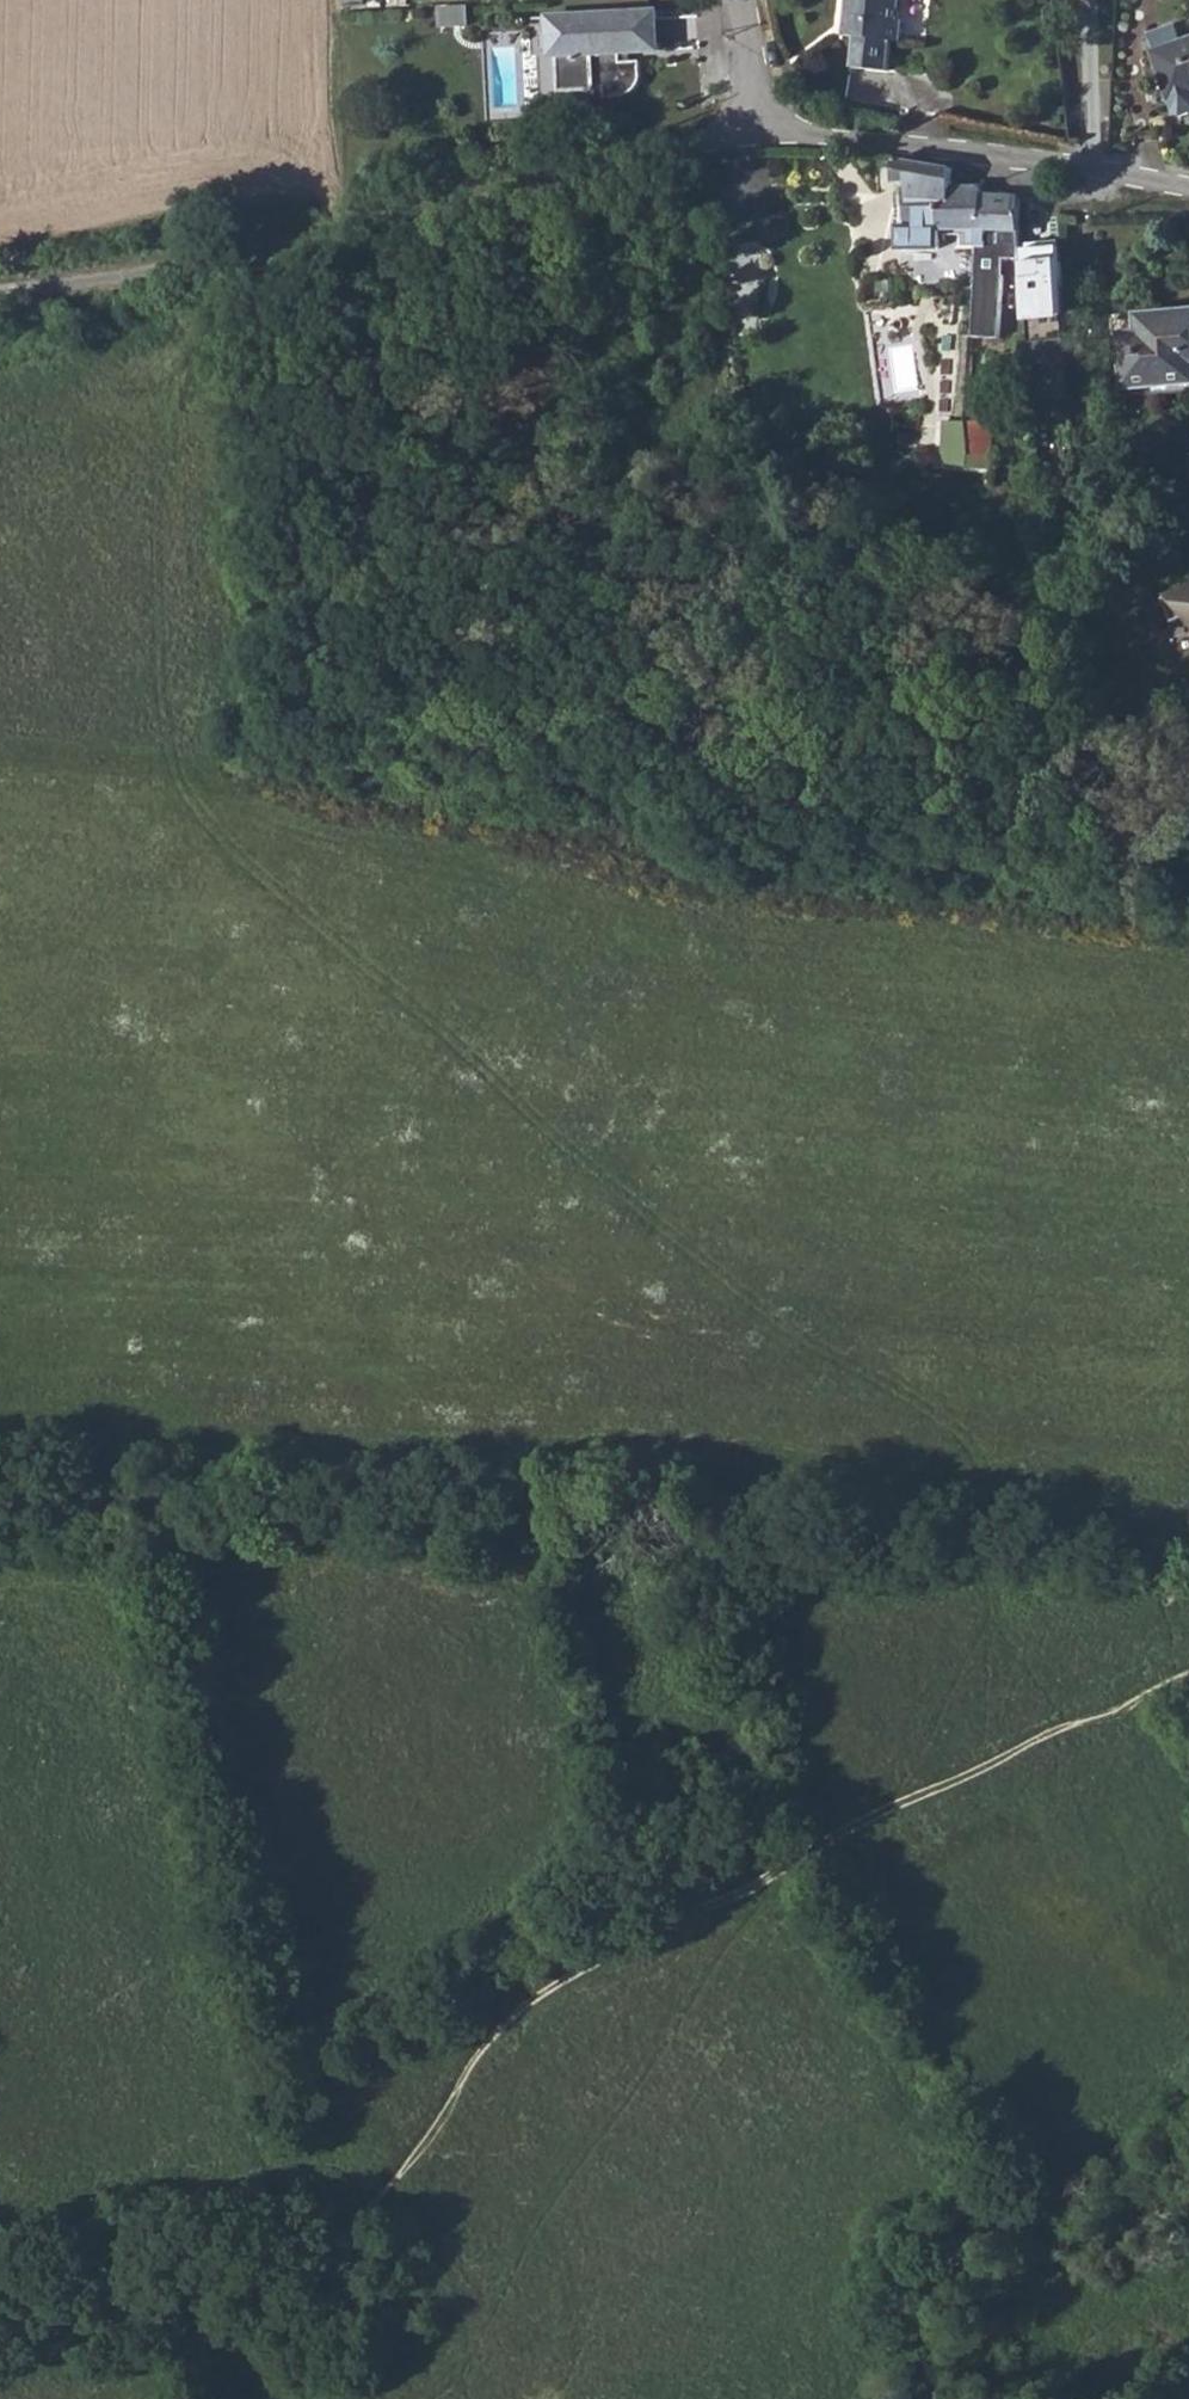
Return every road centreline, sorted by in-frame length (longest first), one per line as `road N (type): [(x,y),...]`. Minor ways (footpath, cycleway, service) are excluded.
road 1 (residential): [(0,292),(347,235),(618,172),(737,131),(760,107)]
road 2 (residential): [(760,107),(788,130),(1188,189)]

